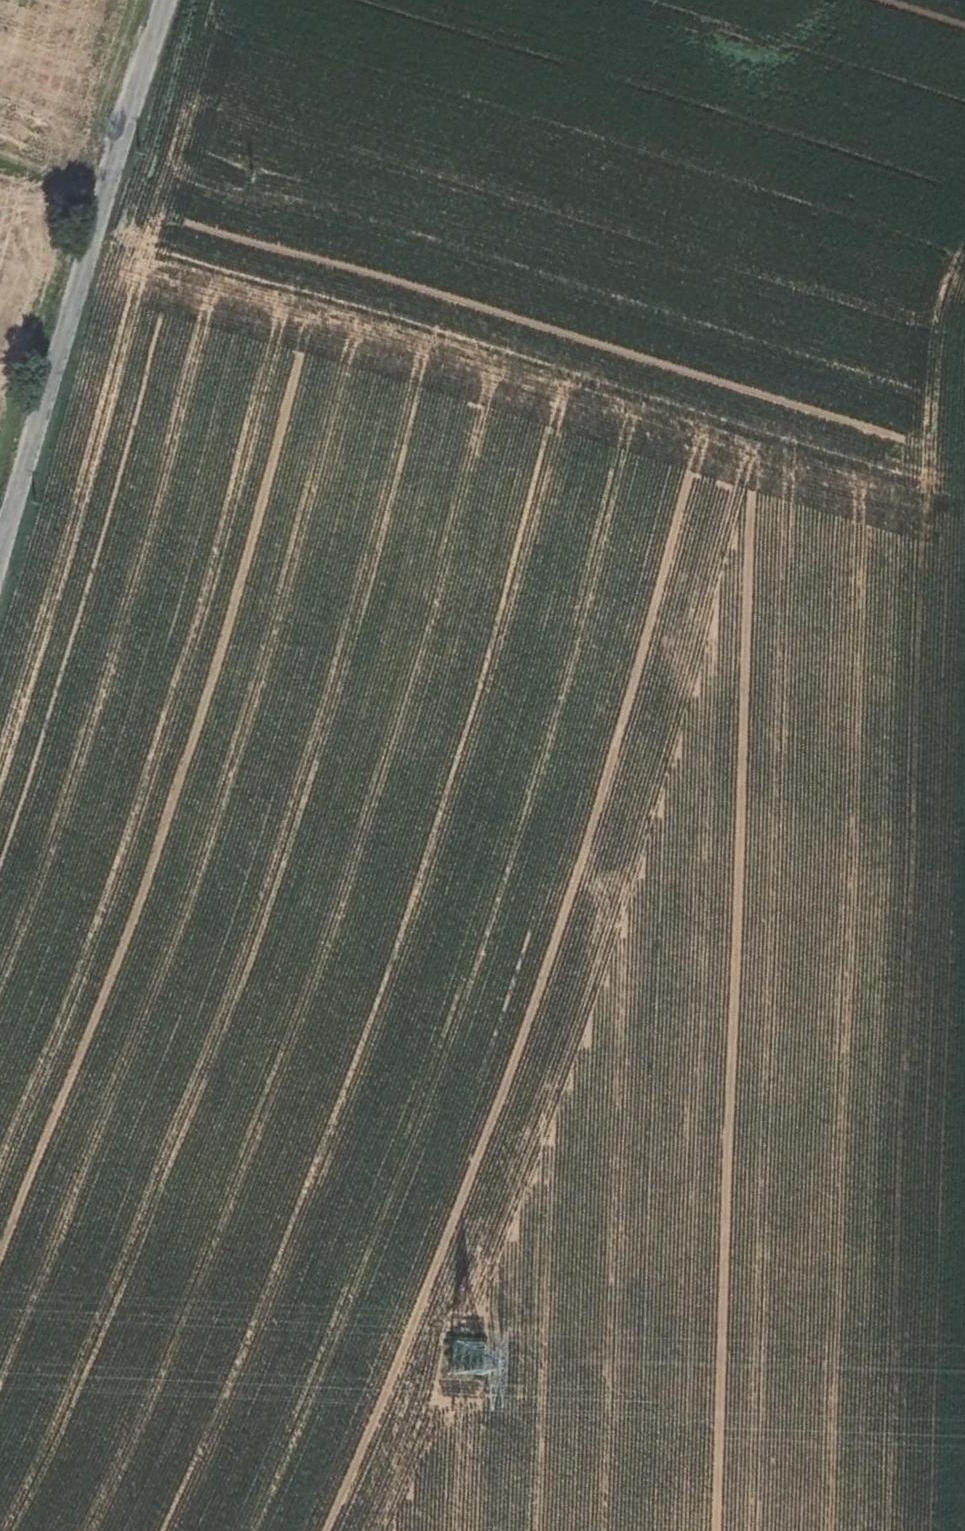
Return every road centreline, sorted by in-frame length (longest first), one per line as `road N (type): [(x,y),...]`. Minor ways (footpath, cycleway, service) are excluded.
road 1 (unclassified): [(163,0),(0,543)]

